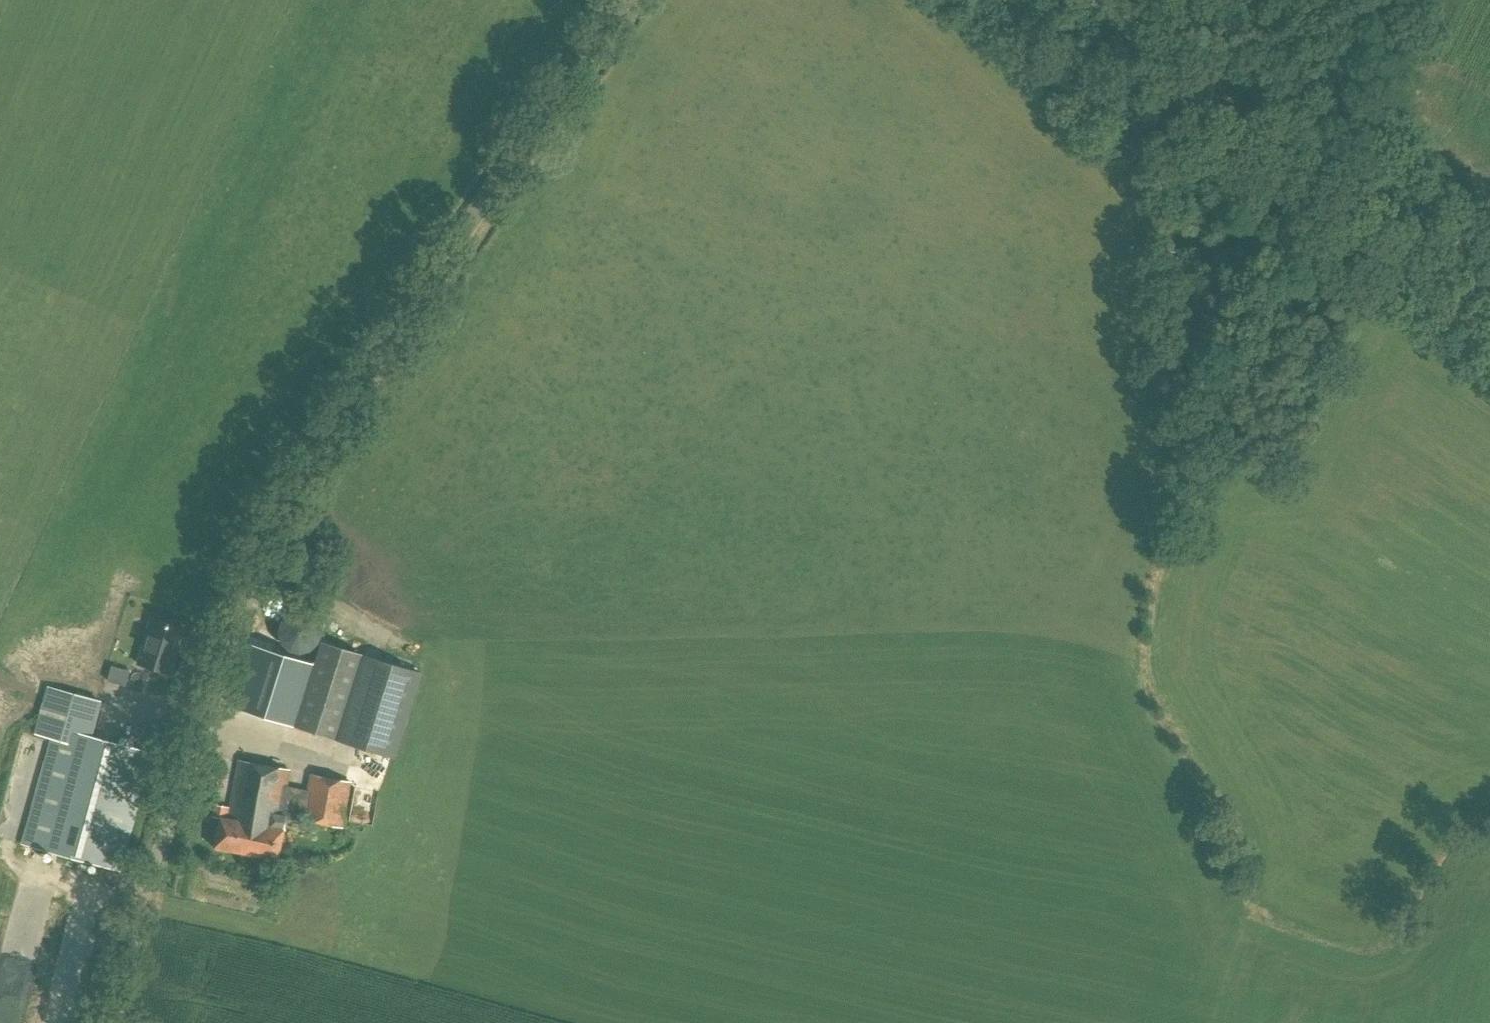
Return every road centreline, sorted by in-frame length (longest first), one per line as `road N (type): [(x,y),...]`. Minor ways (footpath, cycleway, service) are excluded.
road 1 (unclassified): [(115,1022),(196,743),(251,595),(317,460),(631,0)]
road 2 (secondary): [(1489,333),(1278,160),(1103,0)]

